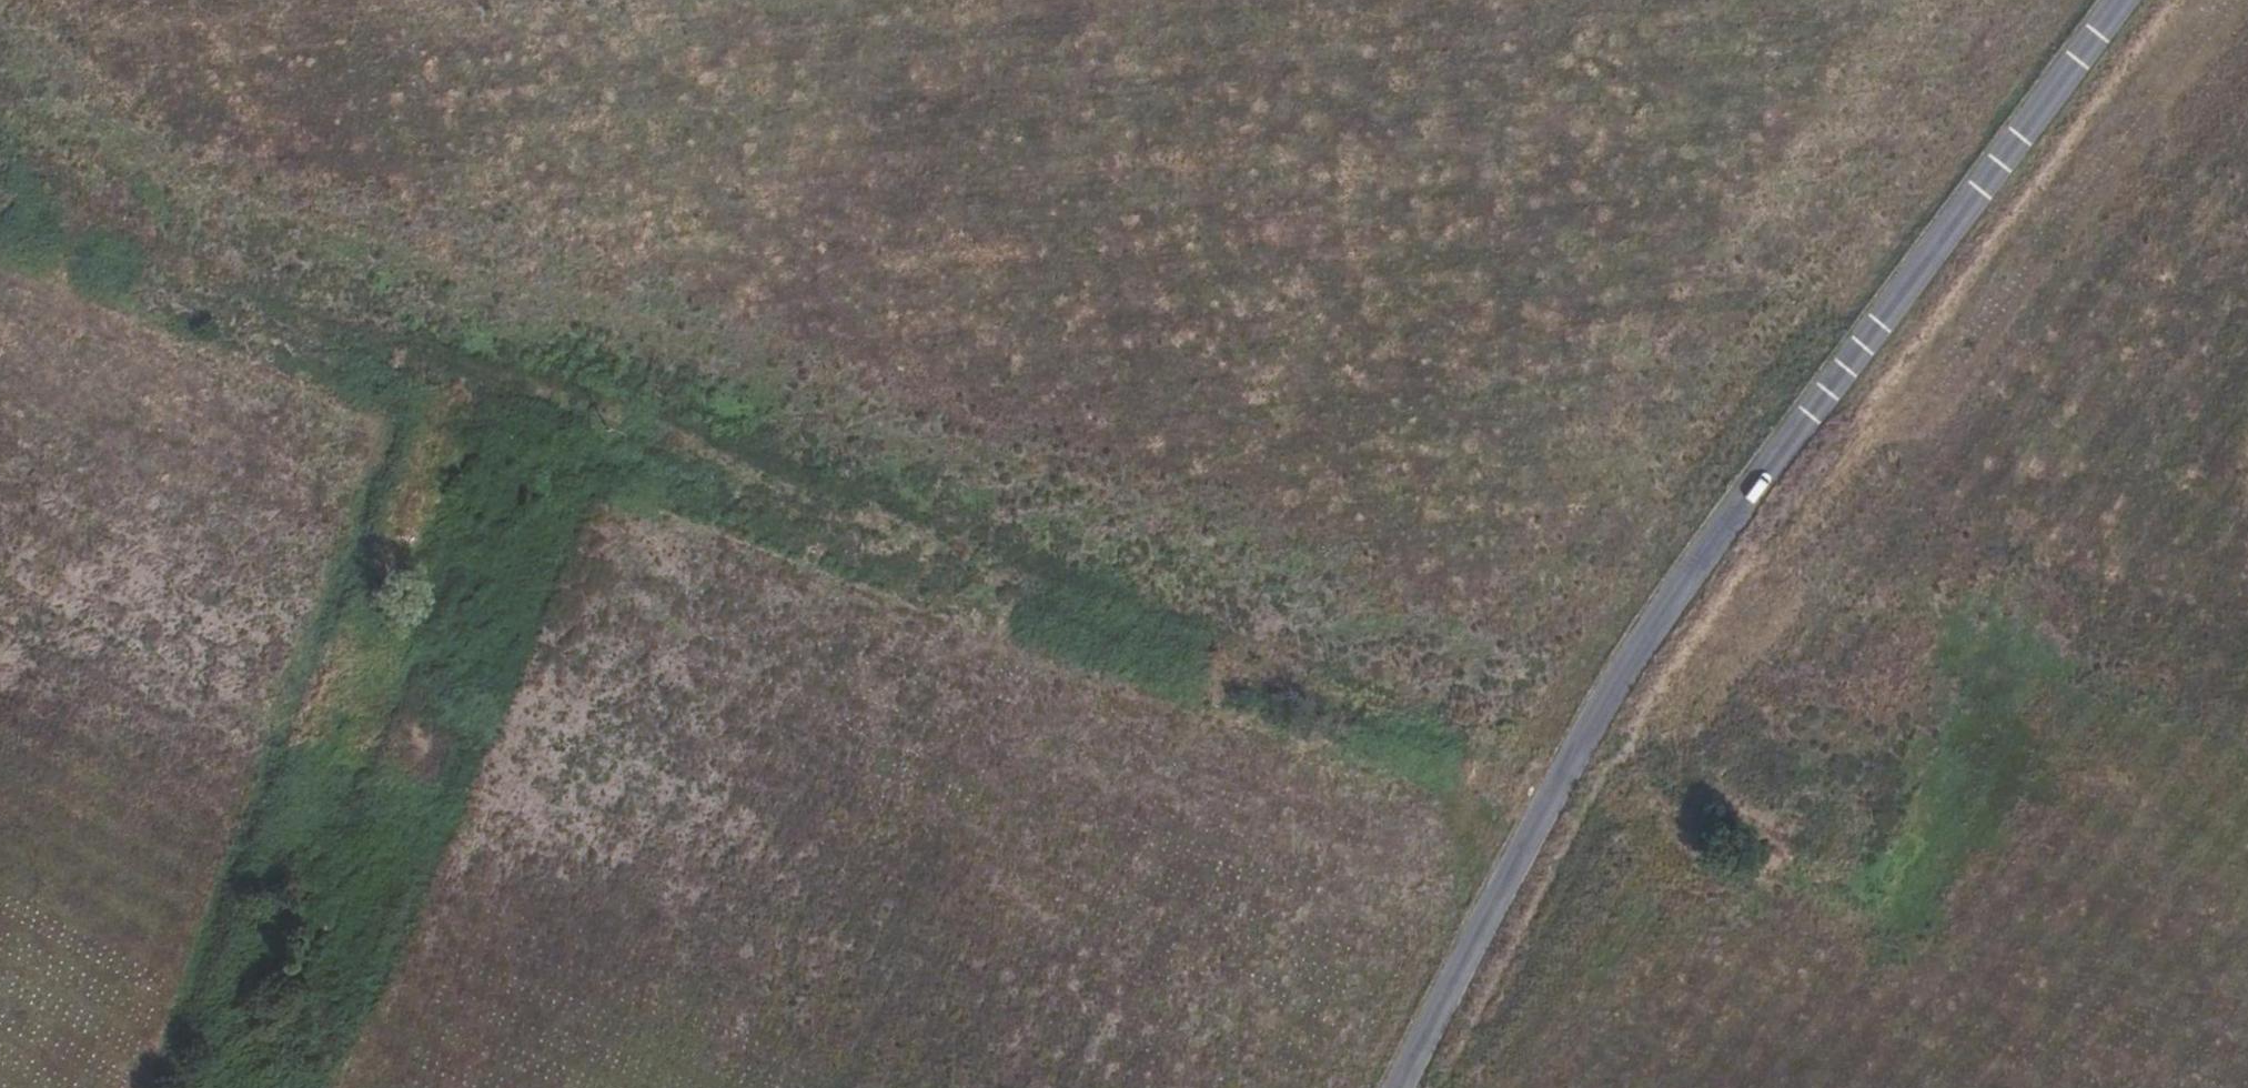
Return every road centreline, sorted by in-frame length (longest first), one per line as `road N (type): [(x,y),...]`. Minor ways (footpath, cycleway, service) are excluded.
road 1 (track): [(2247,1011),(1935,955),(1554,795),(0,206)]
road 2 (tertiary): [(1399,1087),(1584,740),(2131,0)]

